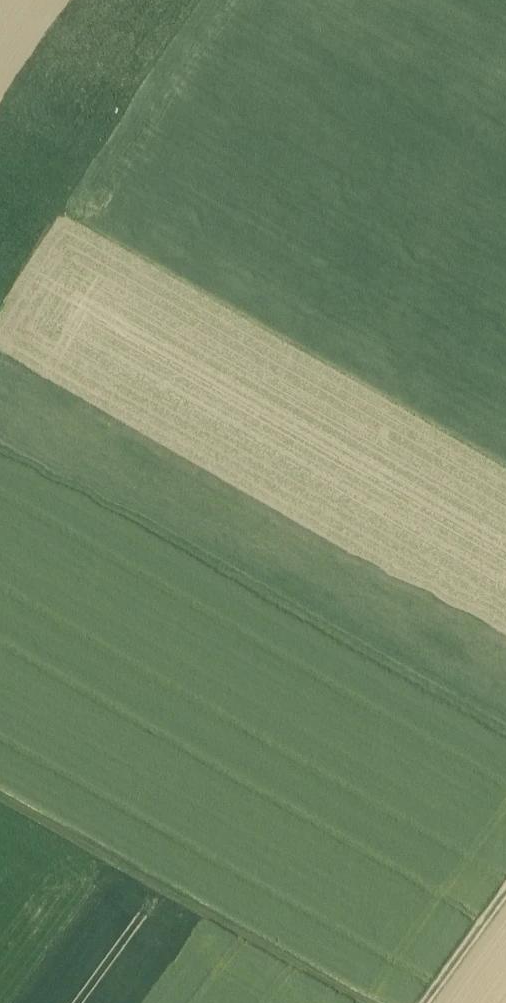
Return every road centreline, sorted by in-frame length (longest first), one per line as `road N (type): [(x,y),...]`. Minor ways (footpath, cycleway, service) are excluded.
road 1 (track): [(429,1002),(505,899)]

